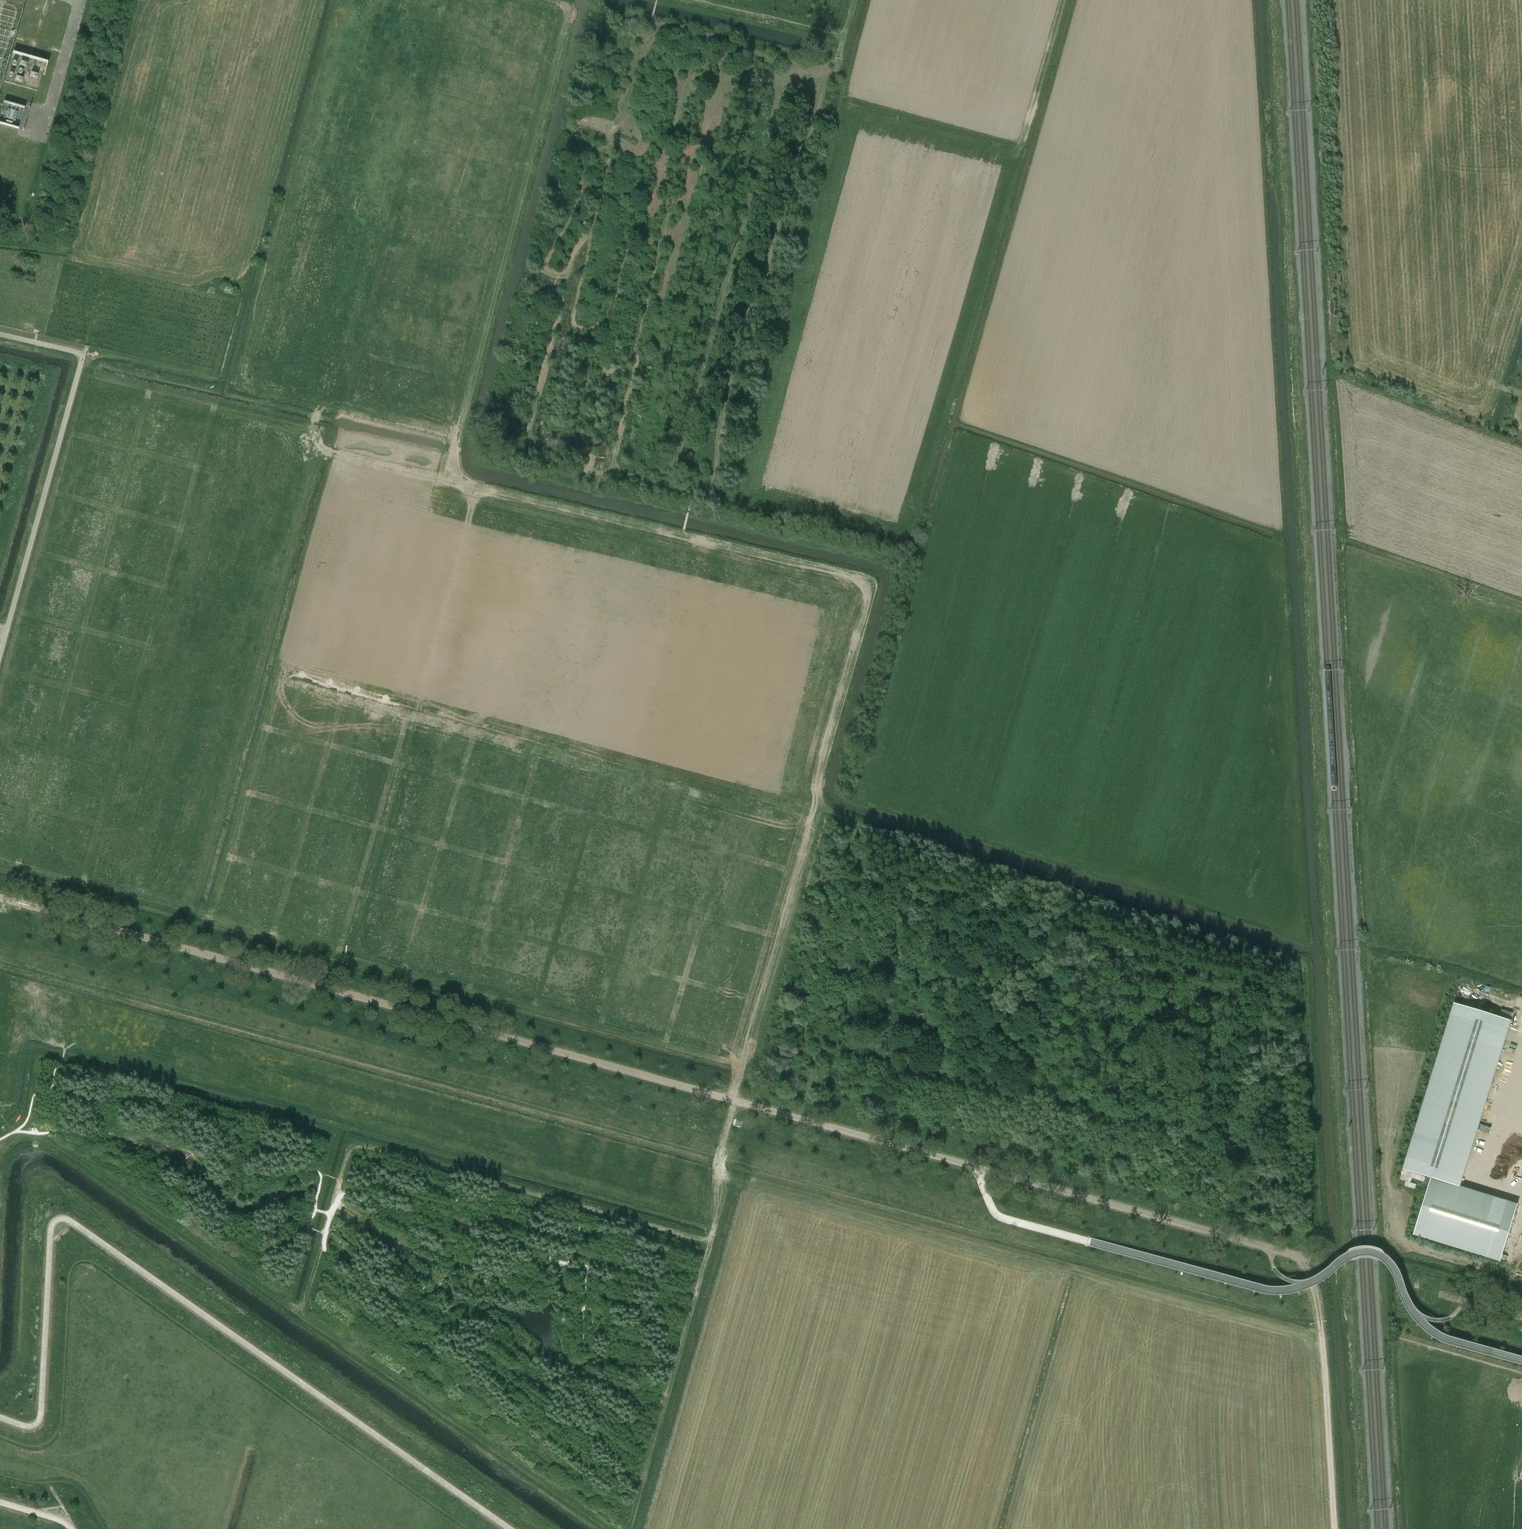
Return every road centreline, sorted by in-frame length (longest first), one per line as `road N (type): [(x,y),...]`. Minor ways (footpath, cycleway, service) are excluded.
road 1 (track): [(1336,1528),(1321,1324),(1298,1255)]

